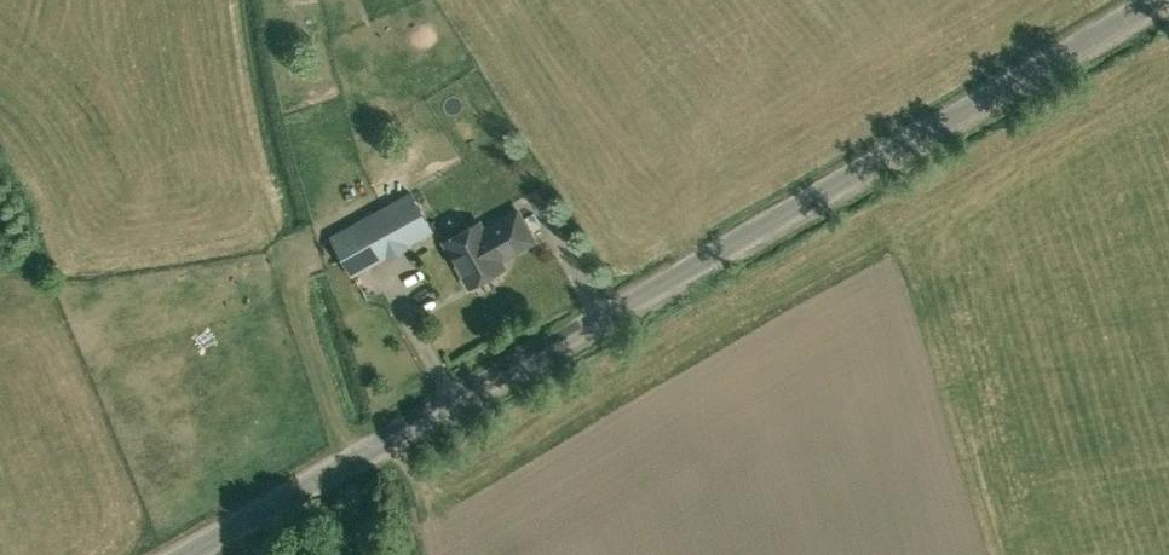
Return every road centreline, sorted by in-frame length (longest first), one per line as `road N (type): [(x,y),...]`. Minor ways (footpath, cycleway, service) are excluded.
road 1 (unclassified): [(182,554),(1158,0)]

